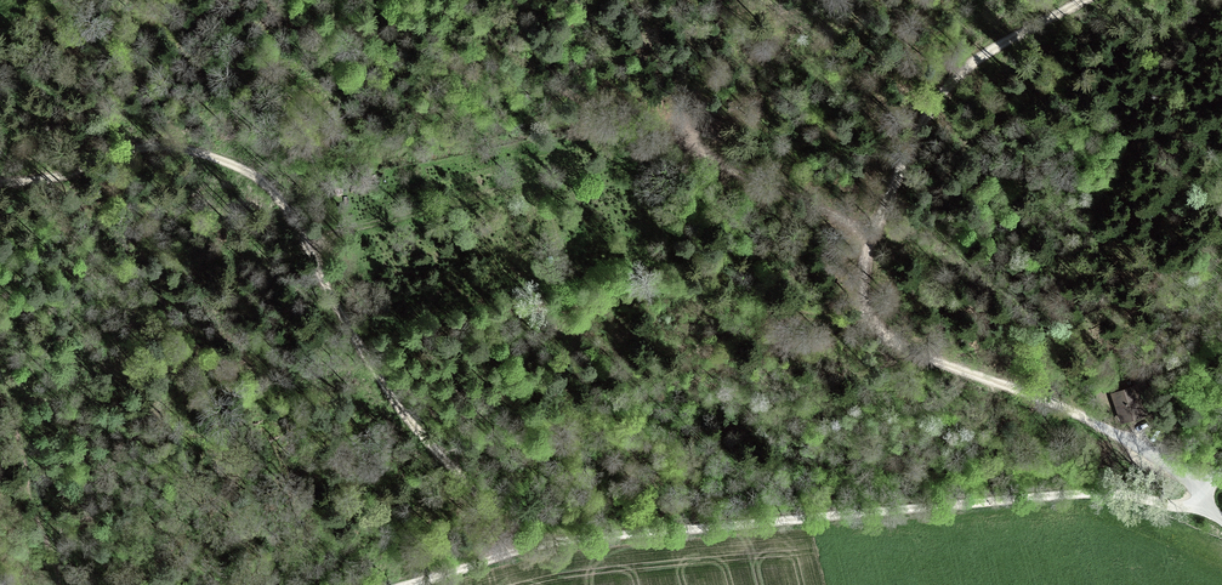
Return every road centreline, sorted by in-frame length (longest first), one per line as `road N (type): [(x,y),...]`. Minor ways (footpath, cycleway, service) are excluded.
road 1 (track): [(405,584),(556,542),(698,528),(1089,492),(1184,508),(1204,502),(1221,471)]
road 2 (track): [(521,549),(387,388),(287,209),(247,171),(166,144),(132,147),(63,174),(0,182)]
road 3 (track): [(1221,522),(1188,482),(1107,431),(883,333),(863,299),(874,230)]
road 4 (track): [(874,230),(671,144),(544,79),(504,33),(491,0)]
road 5 (track): [(874,230),(944,87),(987,51),(1085,0)]

